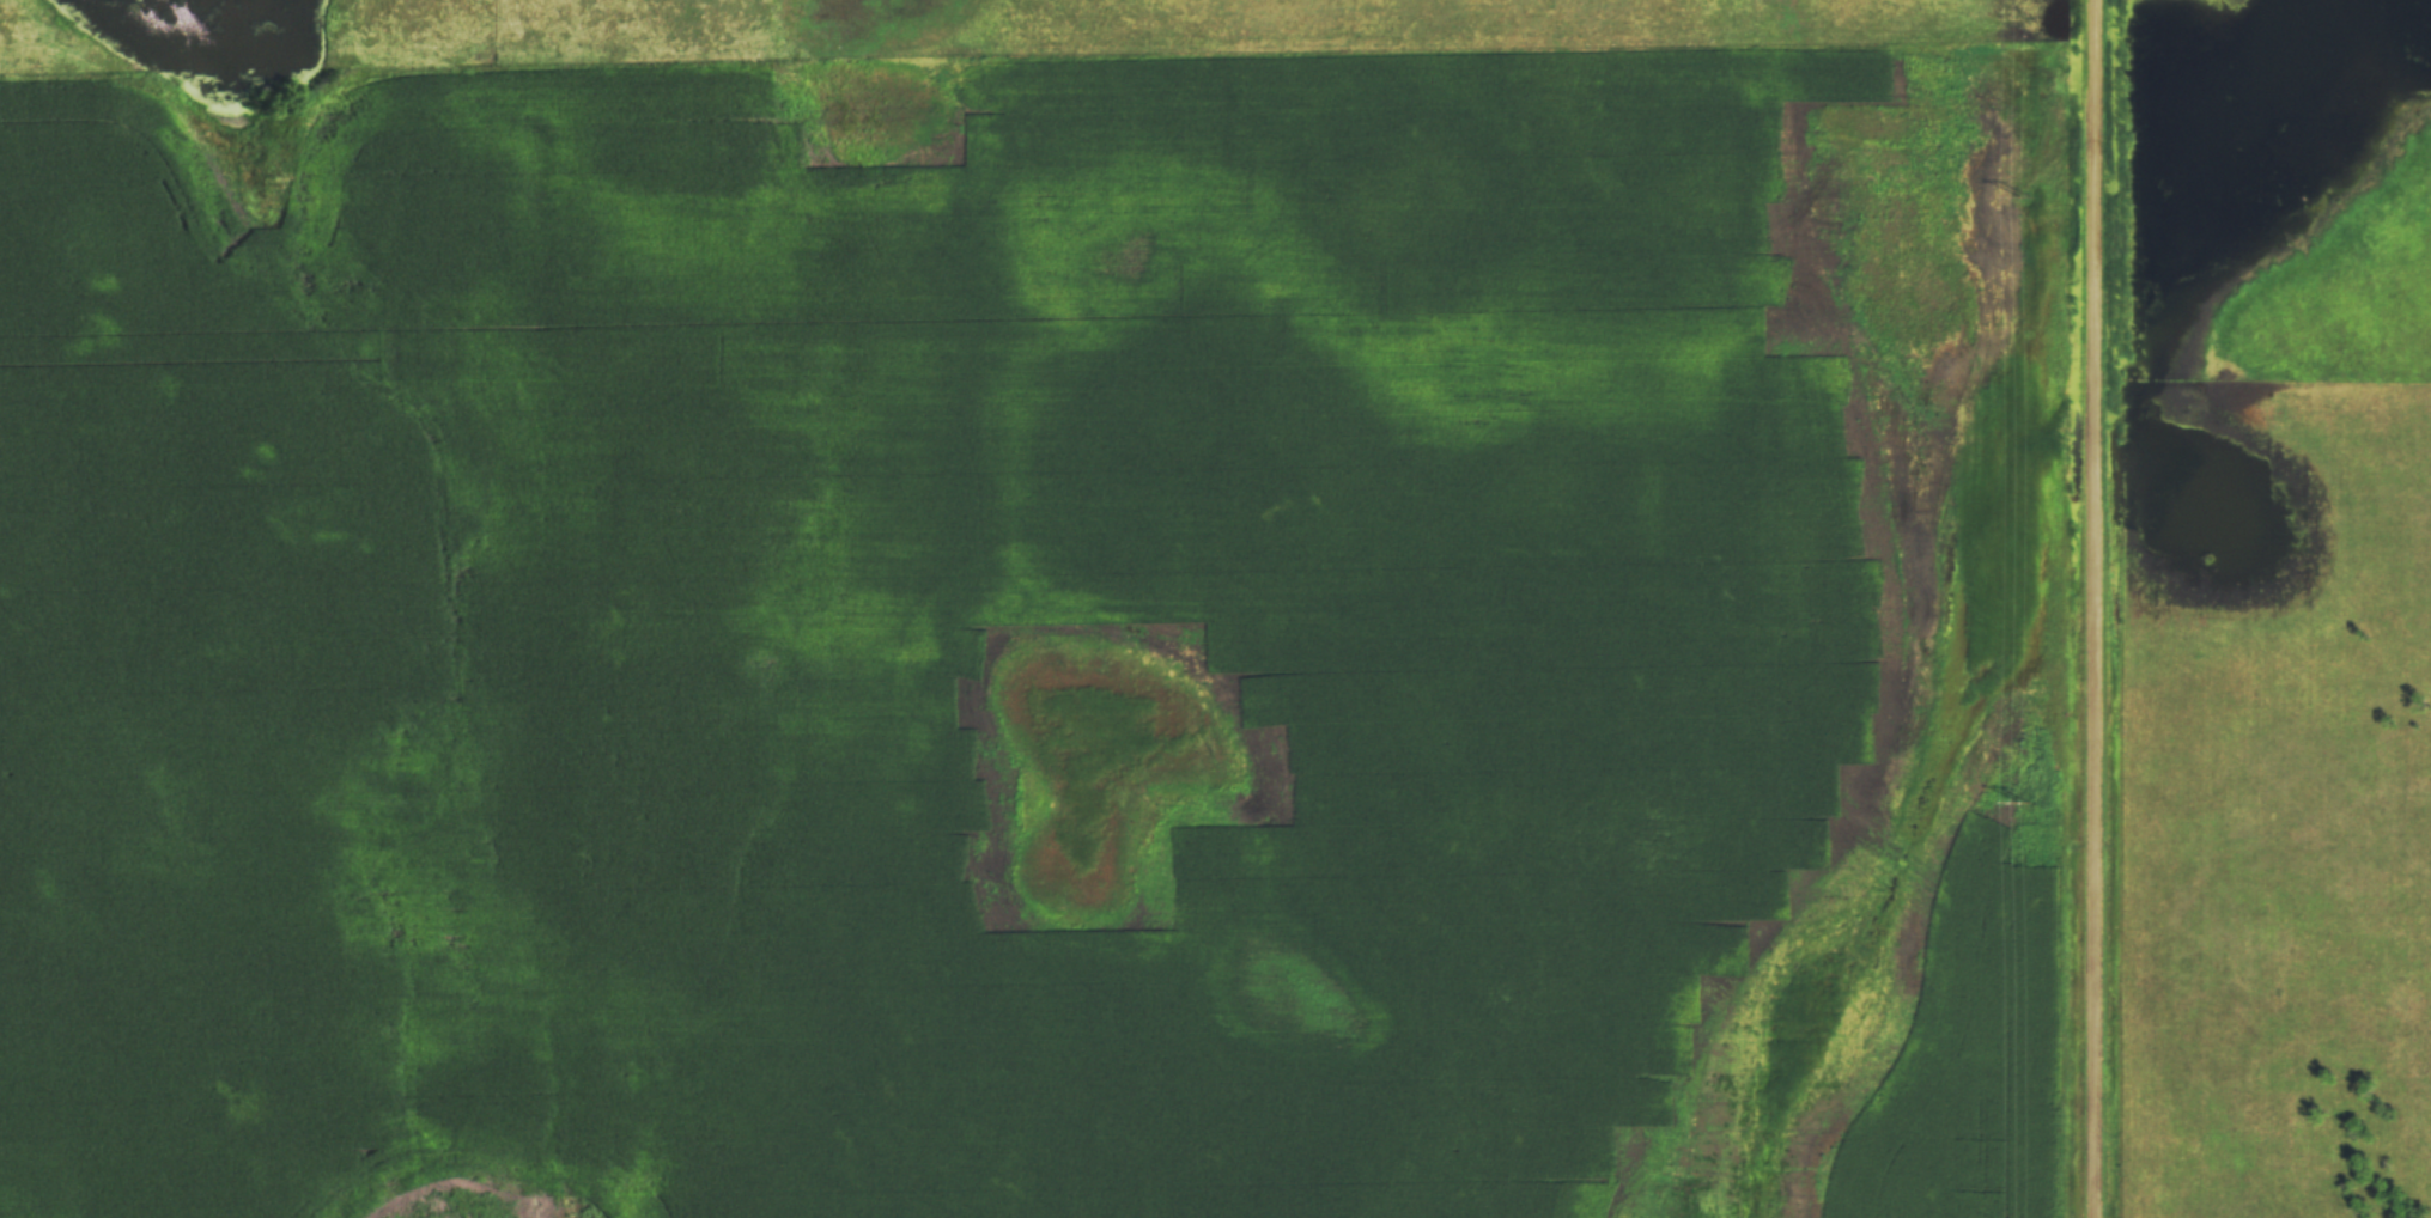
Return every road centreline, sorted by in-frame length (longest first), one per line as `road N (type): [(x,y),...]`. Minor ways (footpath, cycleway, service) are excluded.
road 1 (residential): [(2068,1217),(2069,0)]

